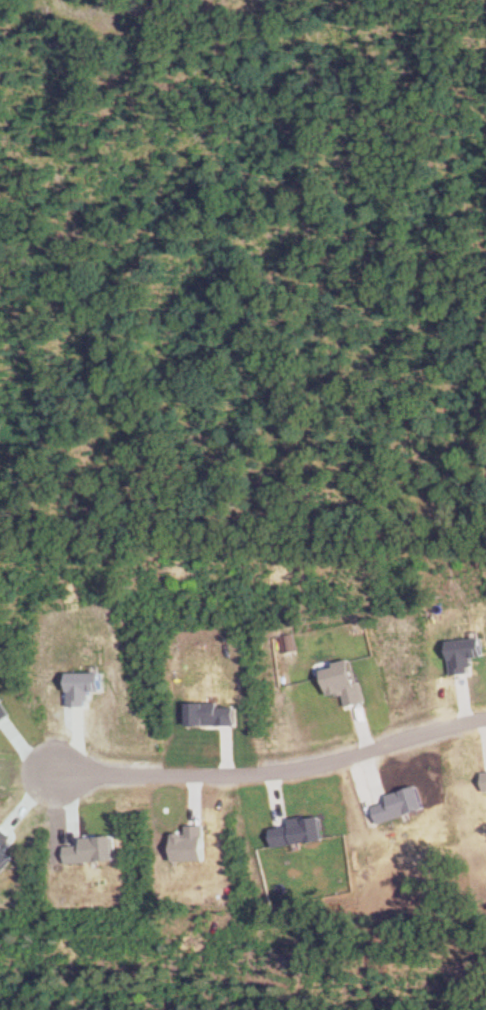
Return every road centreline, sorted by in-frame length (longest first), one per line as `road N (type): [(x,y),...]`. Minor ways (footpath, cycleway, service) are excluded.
road 1 (residential): [(485,718),(307,766),(60,768)]

